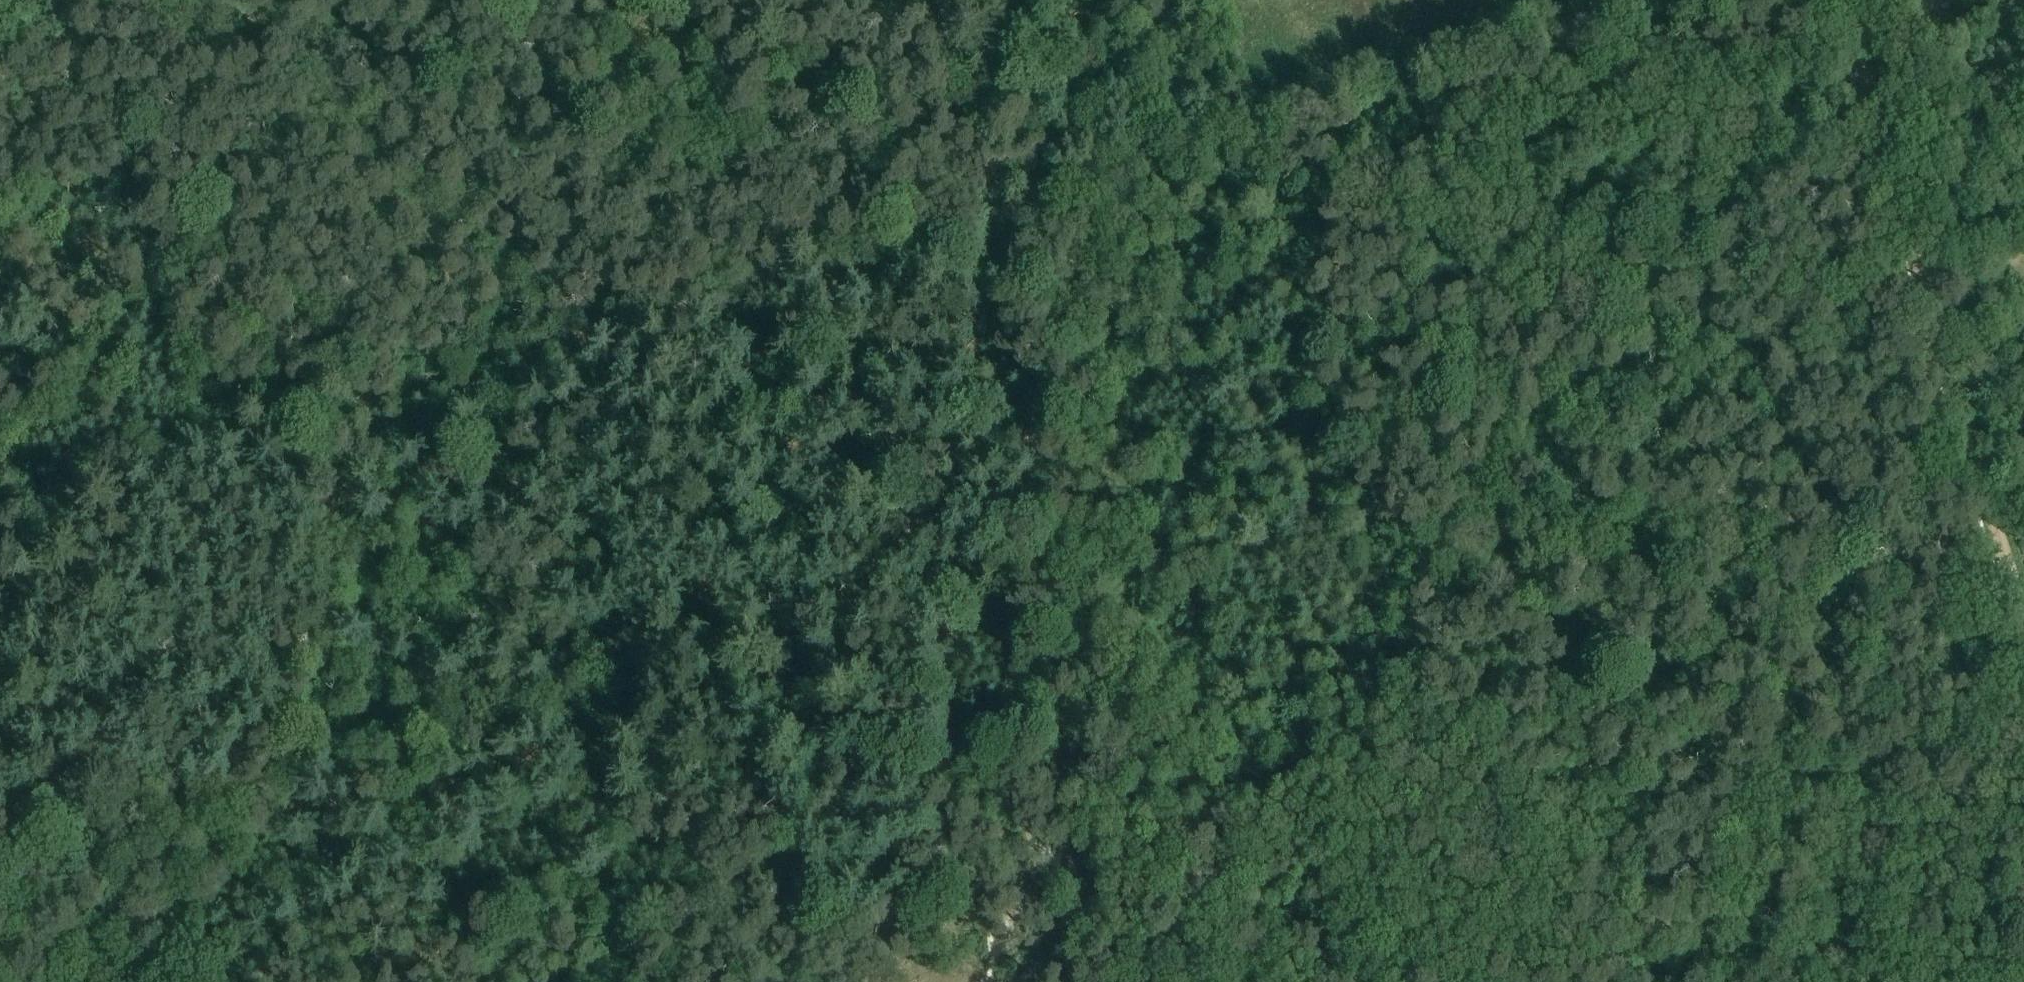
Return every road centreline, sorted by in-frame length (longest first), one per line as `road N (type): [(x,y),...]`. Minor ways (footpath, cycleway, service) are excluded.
road 1 (track): [(2023,618),(1843,0)]

